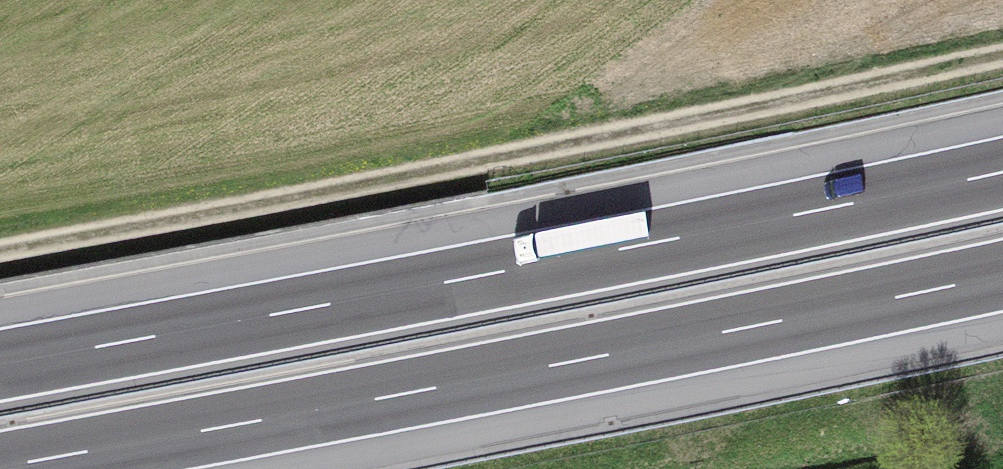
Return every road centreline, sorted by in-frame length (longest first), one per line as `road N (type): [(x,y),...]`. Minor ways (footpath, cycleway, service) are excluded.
road 1 (track): [(1002,61),(422,194),(0,266)]
road 2 (motorway): [(1002,184),(0,381)]
road 3 (motorway): [(21,468),(1002,282)]

